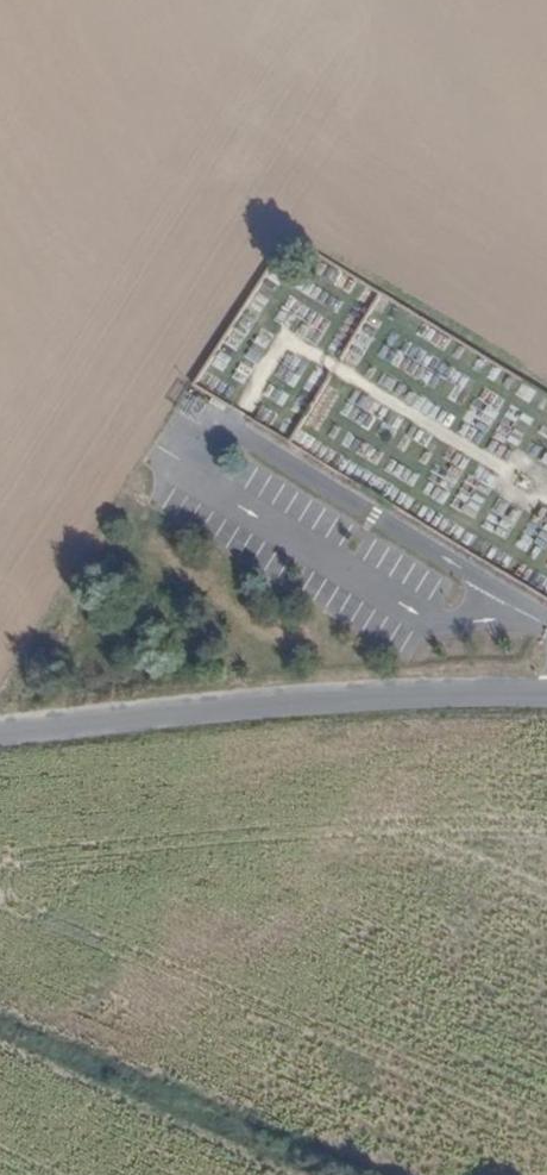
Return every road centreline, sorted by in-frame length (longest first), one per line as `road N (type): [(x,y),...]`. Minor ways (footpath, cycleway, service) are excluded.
road 1 (unclassified): [(546,694),(395,697),(0,731)]

